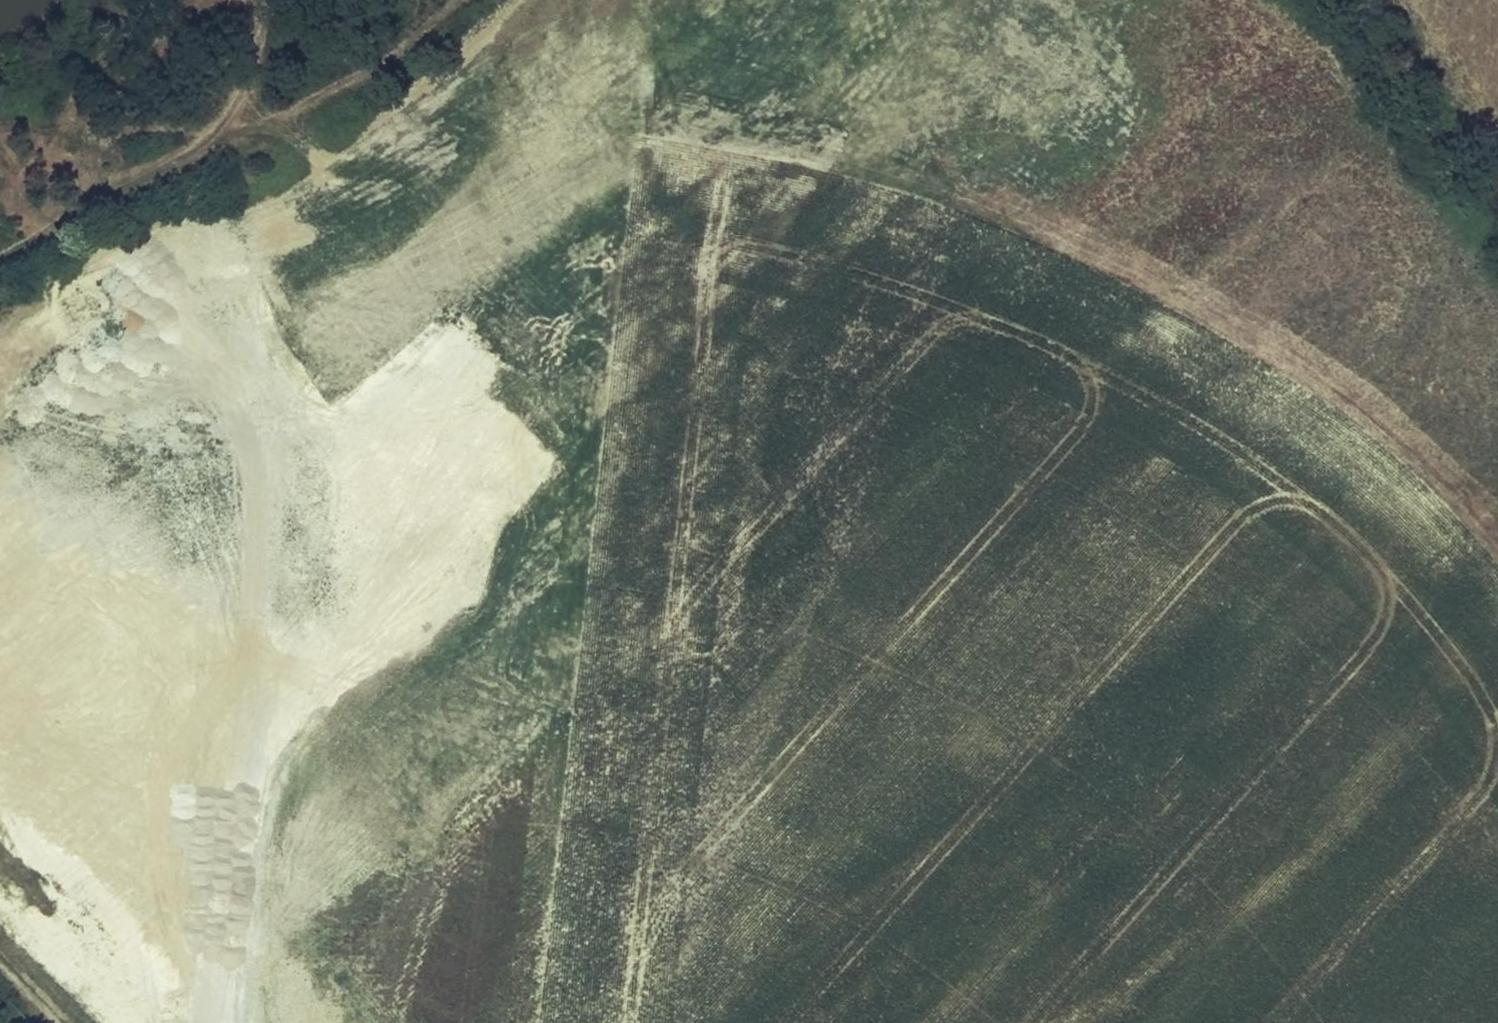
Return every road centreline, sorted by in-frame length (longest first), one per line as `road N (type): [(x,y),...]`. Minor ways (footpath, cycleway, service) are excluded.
road 1 (track): [(0,256),(192,150),(404,52),(446,0)]

